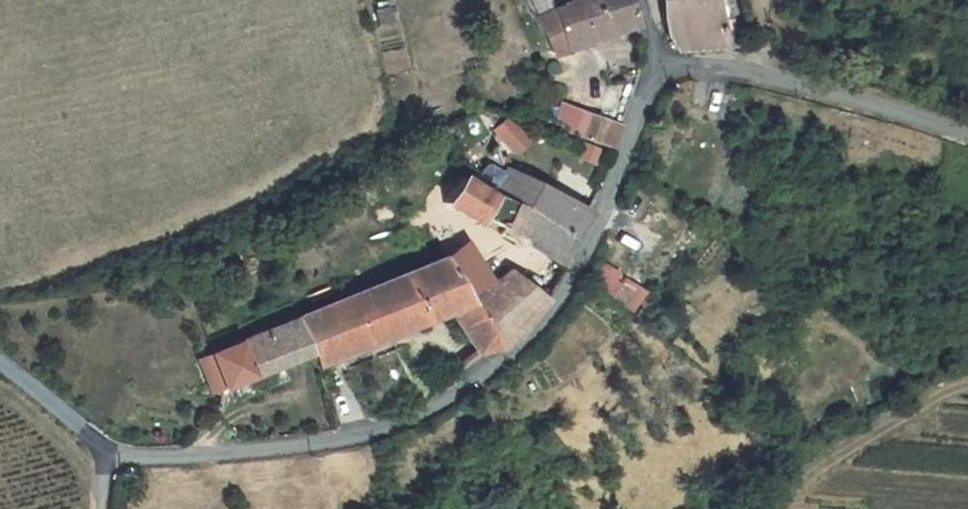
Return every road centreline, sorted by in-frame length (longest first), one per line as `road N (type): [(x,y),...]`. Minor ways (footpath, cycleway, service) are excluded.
road 1 (unclassified): [(654,65),(565,280),(477,372),(422,409),(361,434),(274,448),(109,453),(0,362)]
road 2 (unclassified): [(654,65),(727,67),(854,97),(967,137)]

